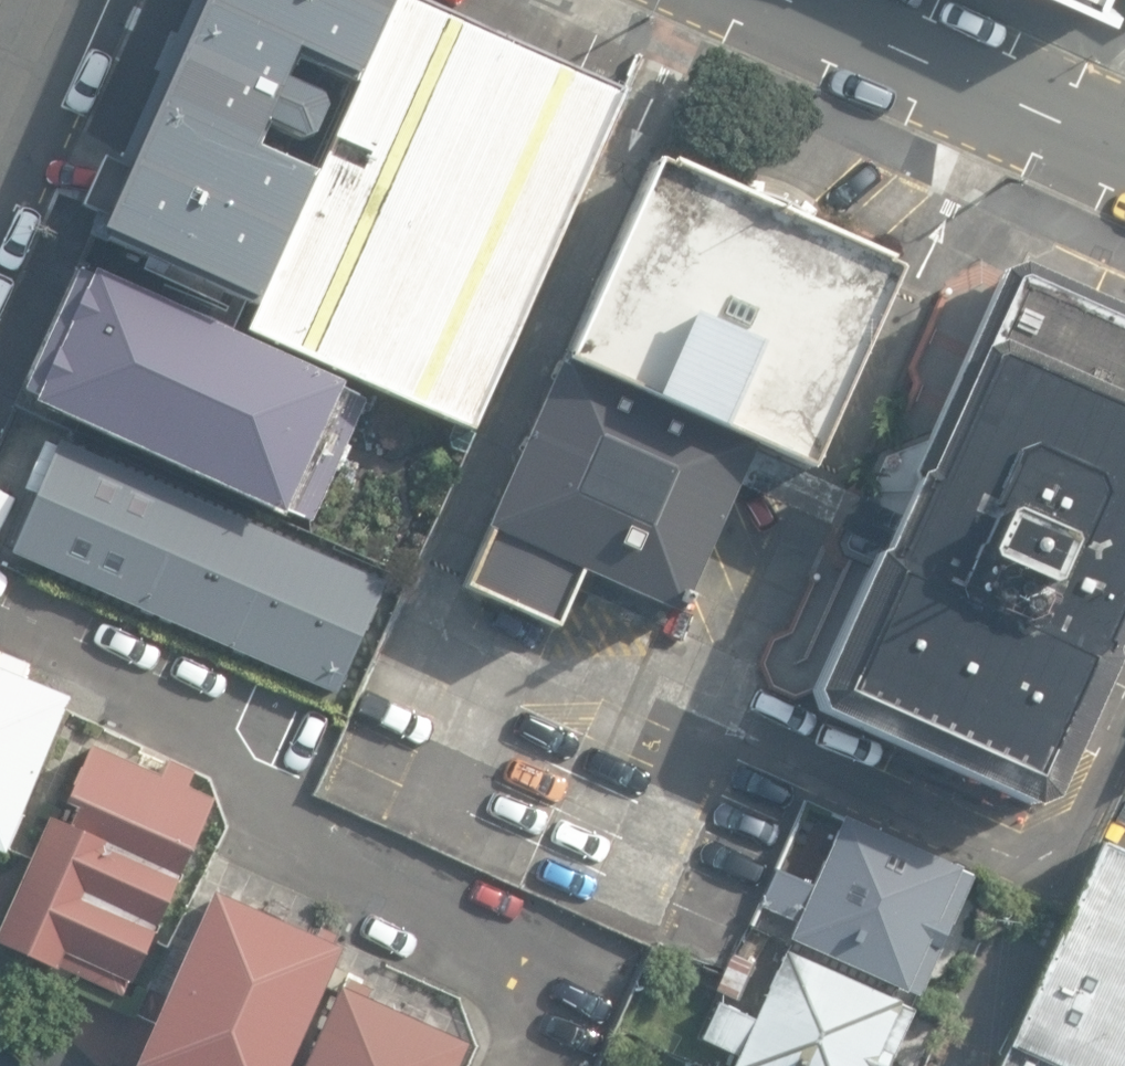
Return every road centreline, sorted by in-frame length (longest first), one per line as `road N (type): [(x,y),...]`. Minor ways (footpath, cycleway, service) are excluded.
road 1 (tertiary): [(791,0),(1124,149)]

